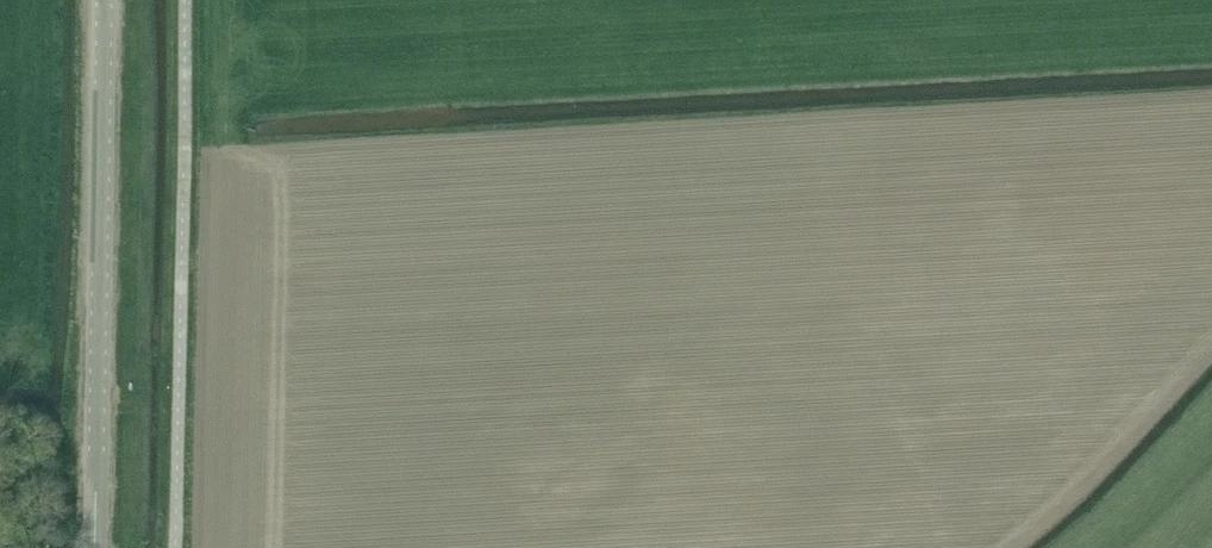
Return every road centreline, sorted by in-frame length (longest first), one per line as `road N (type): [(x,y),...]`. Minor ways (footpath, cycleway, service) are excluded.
road 1 (tertiary): [(95,547),(104,0)]

